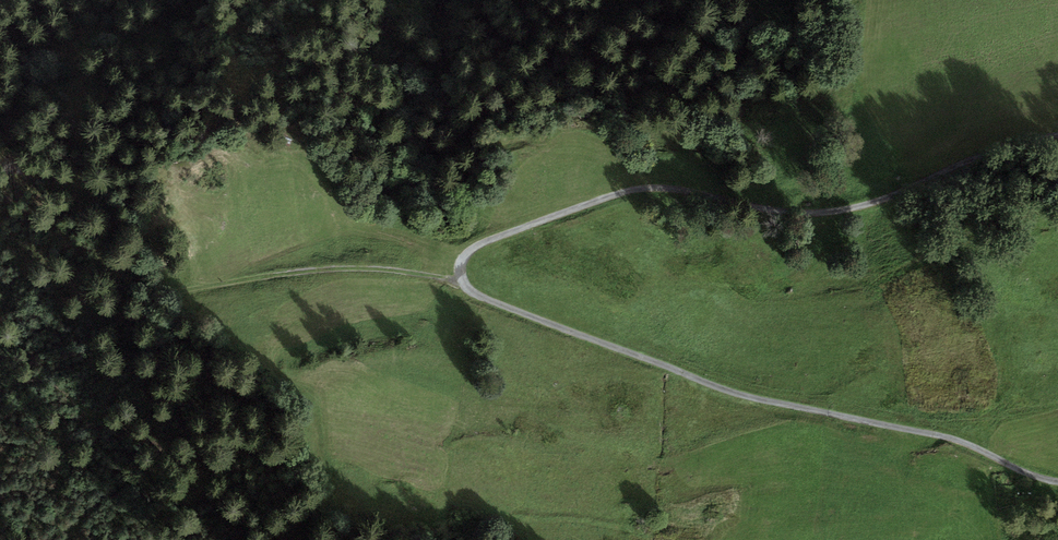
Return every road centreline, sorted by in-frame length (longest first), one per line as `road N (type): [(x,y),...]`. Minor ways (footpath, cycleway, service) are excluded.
road 1 (track): [(1057,126),(837,201),(771,204),(676,169),(482,236),(465,252),(464,270),(488,291),(676,365),(1057,482)]
road 2 (track): [(464,270),(377,256),(213,259),(85,305)]

